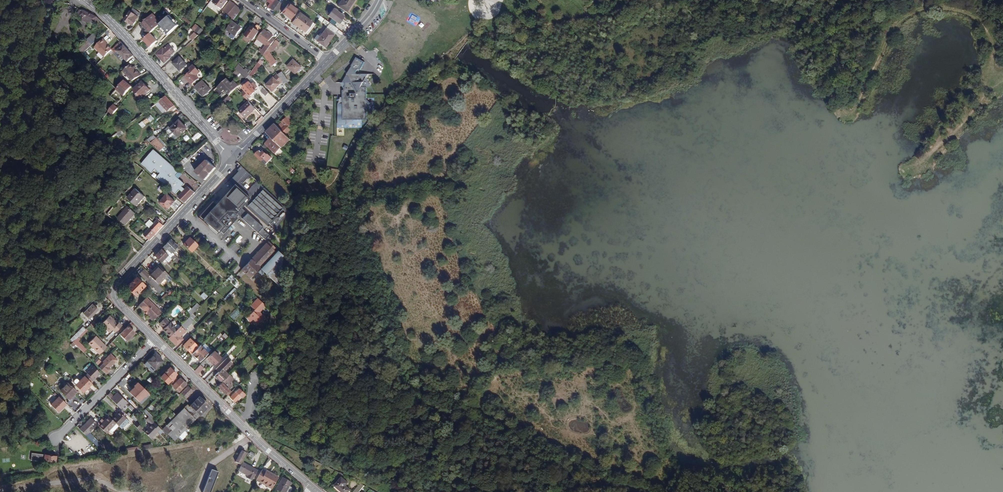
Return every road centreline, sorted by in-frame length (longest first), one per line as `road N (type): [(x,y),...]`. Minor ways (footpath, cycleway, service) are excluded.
road 1 (unclassified): [(234,159),(87,0)]
road 2 (unclassified): [(156,340),(312,487)]
road 3 (unclassified): [(115,293),(234,159)]
road 4 (residential): [(156,340),(57,439)]
road 5 (track): [(0,490),(91,477),(126,491)]

